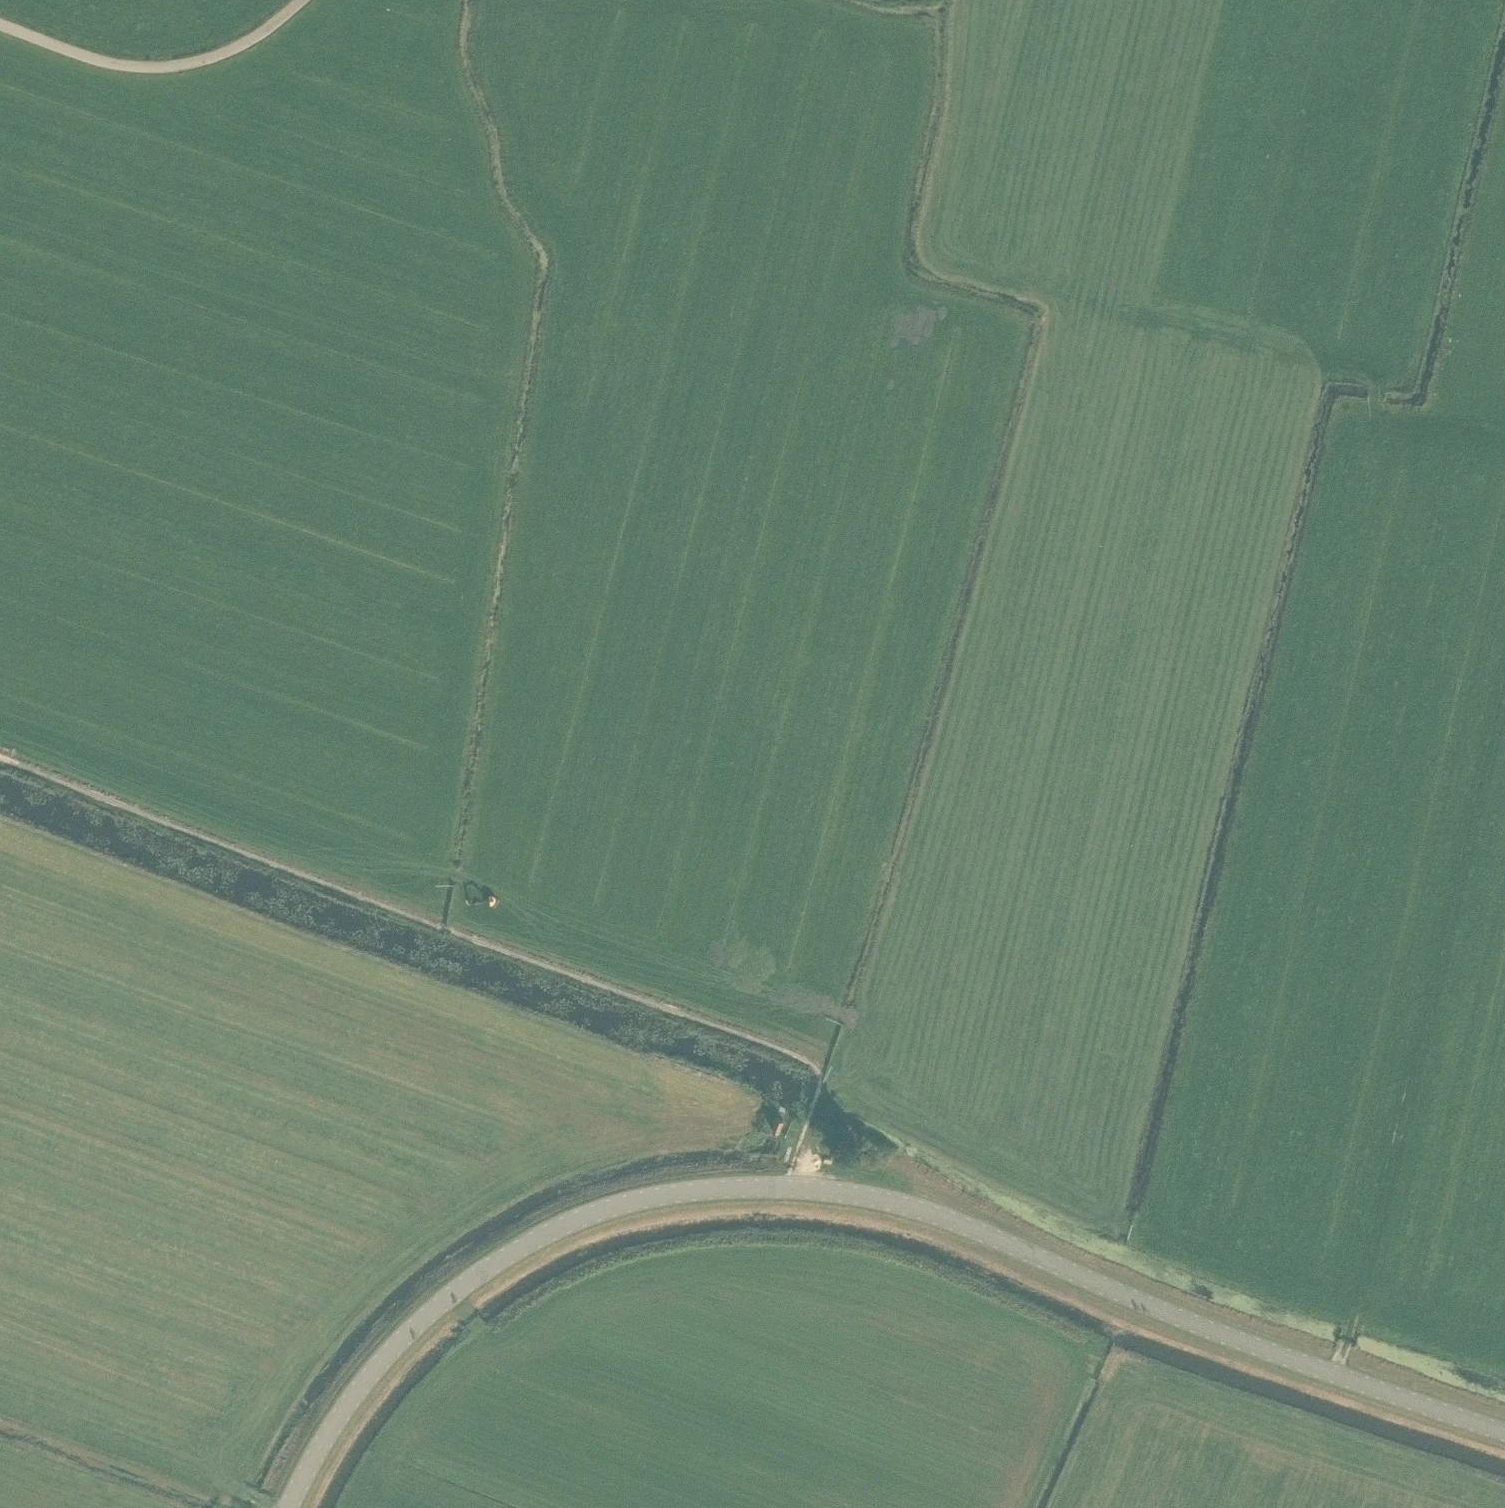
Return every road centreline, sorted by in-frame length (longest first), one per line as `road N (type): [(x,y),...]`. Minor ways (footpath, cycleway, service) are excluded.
road 1 (tertiary): [(785,1187),(944,1216),(1165,1311),(1504,1425)]
road 2 (tertiary): [(785,1187),(611,1209),(476,1277),(386,1358),(323,1444),(290,1507)]
road 3 (track): [(0,25),(91,60),(139,68),(195,62),(240,45),(298,0)]

